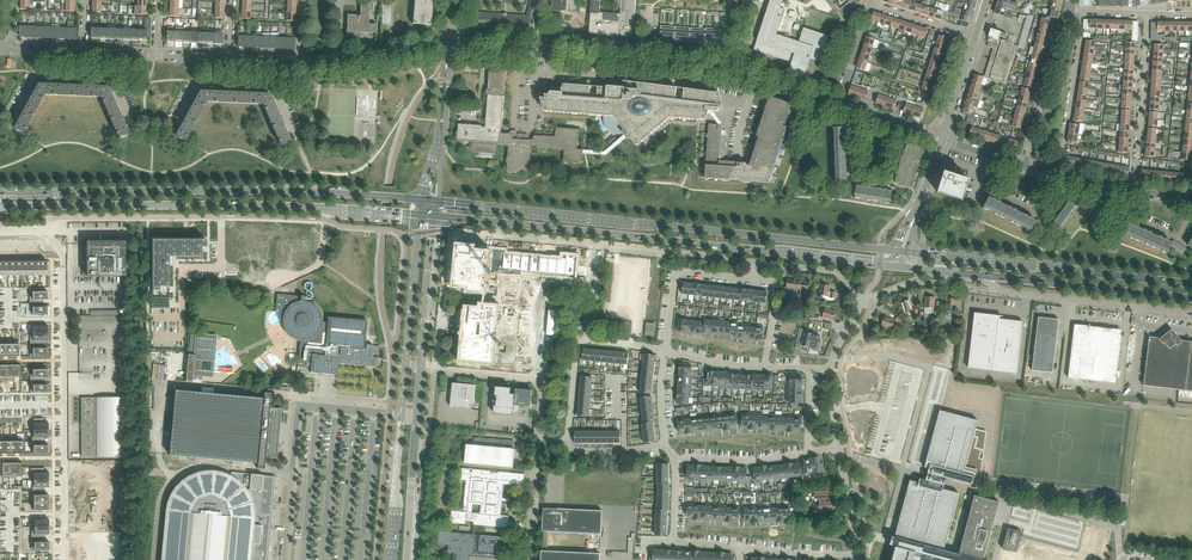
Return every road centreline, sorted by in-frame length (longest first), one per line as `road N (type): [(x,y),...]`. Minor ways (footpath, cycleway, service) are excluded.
road 1 (secondary): [(896,251),(440,202)]
road 2 (secondary): [(421,199),(0,191)]
road 3 (secondary): [(496,222),(897,267)]
road 4 (secondary): [(0,206),(328,208)]
road 5 (residential): [(51,248),(64,247),(64,559)]
road 6 (unclassified): [(502,234),(755,262)]
road 7 (secondary): [(1191,284),(957,258)]
road 8 (unclassified): [(983,276),(998,291),(1191,315)]
road 9 (residential): [(519,53),(728,69)]
road 10 (secondary): [(983,276),(1191,300)]
road 11 (unclassified): [(51,248),(51,217),(227,216)]
road 12 (unclassified): [(292,475),(198,467),(176,475),(160,503),(155,559)]
road 13 (residential): [(666,351),(579,338),(568,442)]
road 14 (residential): [(1134,190),(1147,14)]
road 15 (unclassified): [(421,368),(533,380),(536,440)]
road 16 (unclassified): [(401,414),(300,407),(292,475)]
road 17 (residential): [(1082,12),(1059,176)]
road 18 (residential): [(1025,164),(1068,11)]
road 19 (residential): [(753,280),(675,272),(666,351)]
road 20 (residential): [(907,127),(889,180),(859,179),(848,108)]
road 21 (tertiary): [(421,368),(437,216)]
road 22 (tertiary): [(419,214),(406,366)]
road 23 (tertiary): [(401,414),(390,559)]
road 24 (residential): [(810,368),(666,351)]
road 25 (unclassified): [(197,83),(167,134),(135,131),(112,83)]
road 26 (tertiary): [(407,559),(417,415)]
road 27 (unclassified): [(447,58),(421,199)]
road 28 (unclassified): [(999,157),(996,194),(1041,216),(1069,179)]
road 29 (residential): [(677,458),(755,460),(809,451)]
road 30 (unclassified): [(755,262),(830,270),(862,301)]
road 31 (unclassified): [(536,440),(527,559)]

